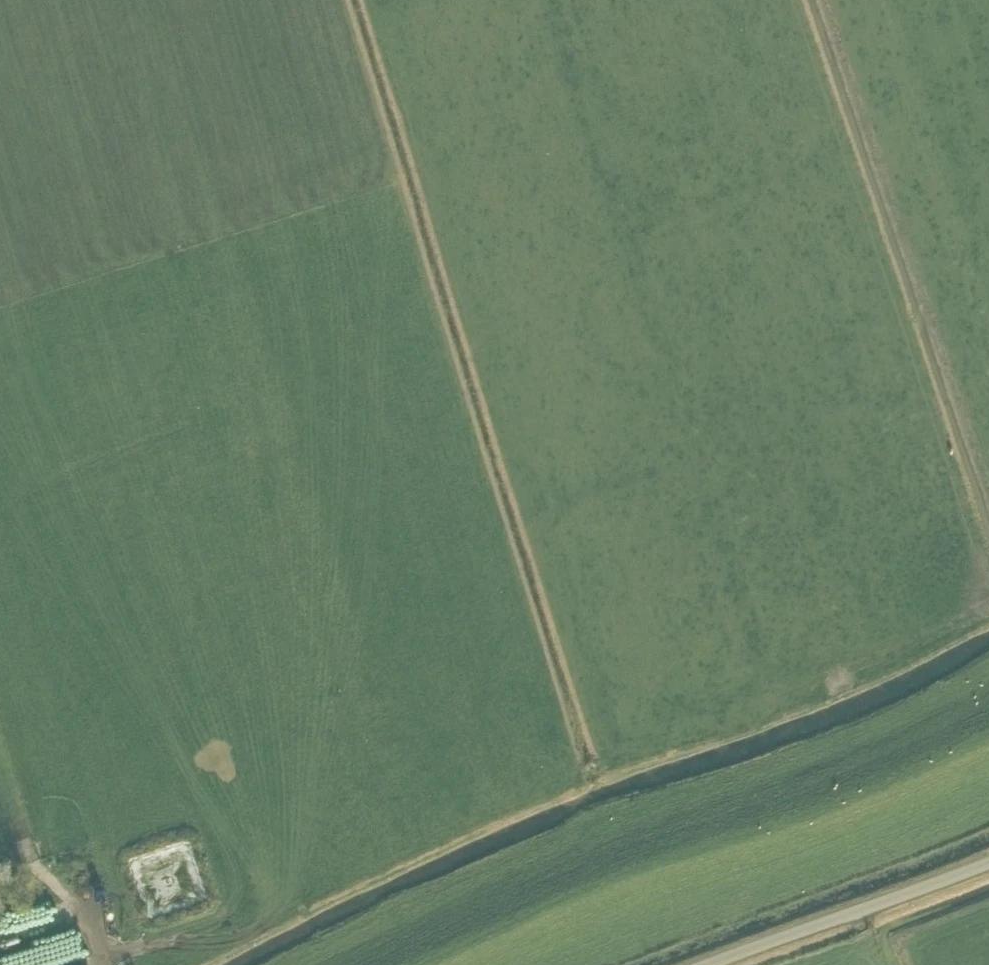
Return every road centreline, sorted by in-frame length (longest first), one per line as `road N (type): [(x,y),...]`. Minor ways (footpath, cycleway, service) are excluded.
road 1 (unclassified): [(702,964),(988,860)]

